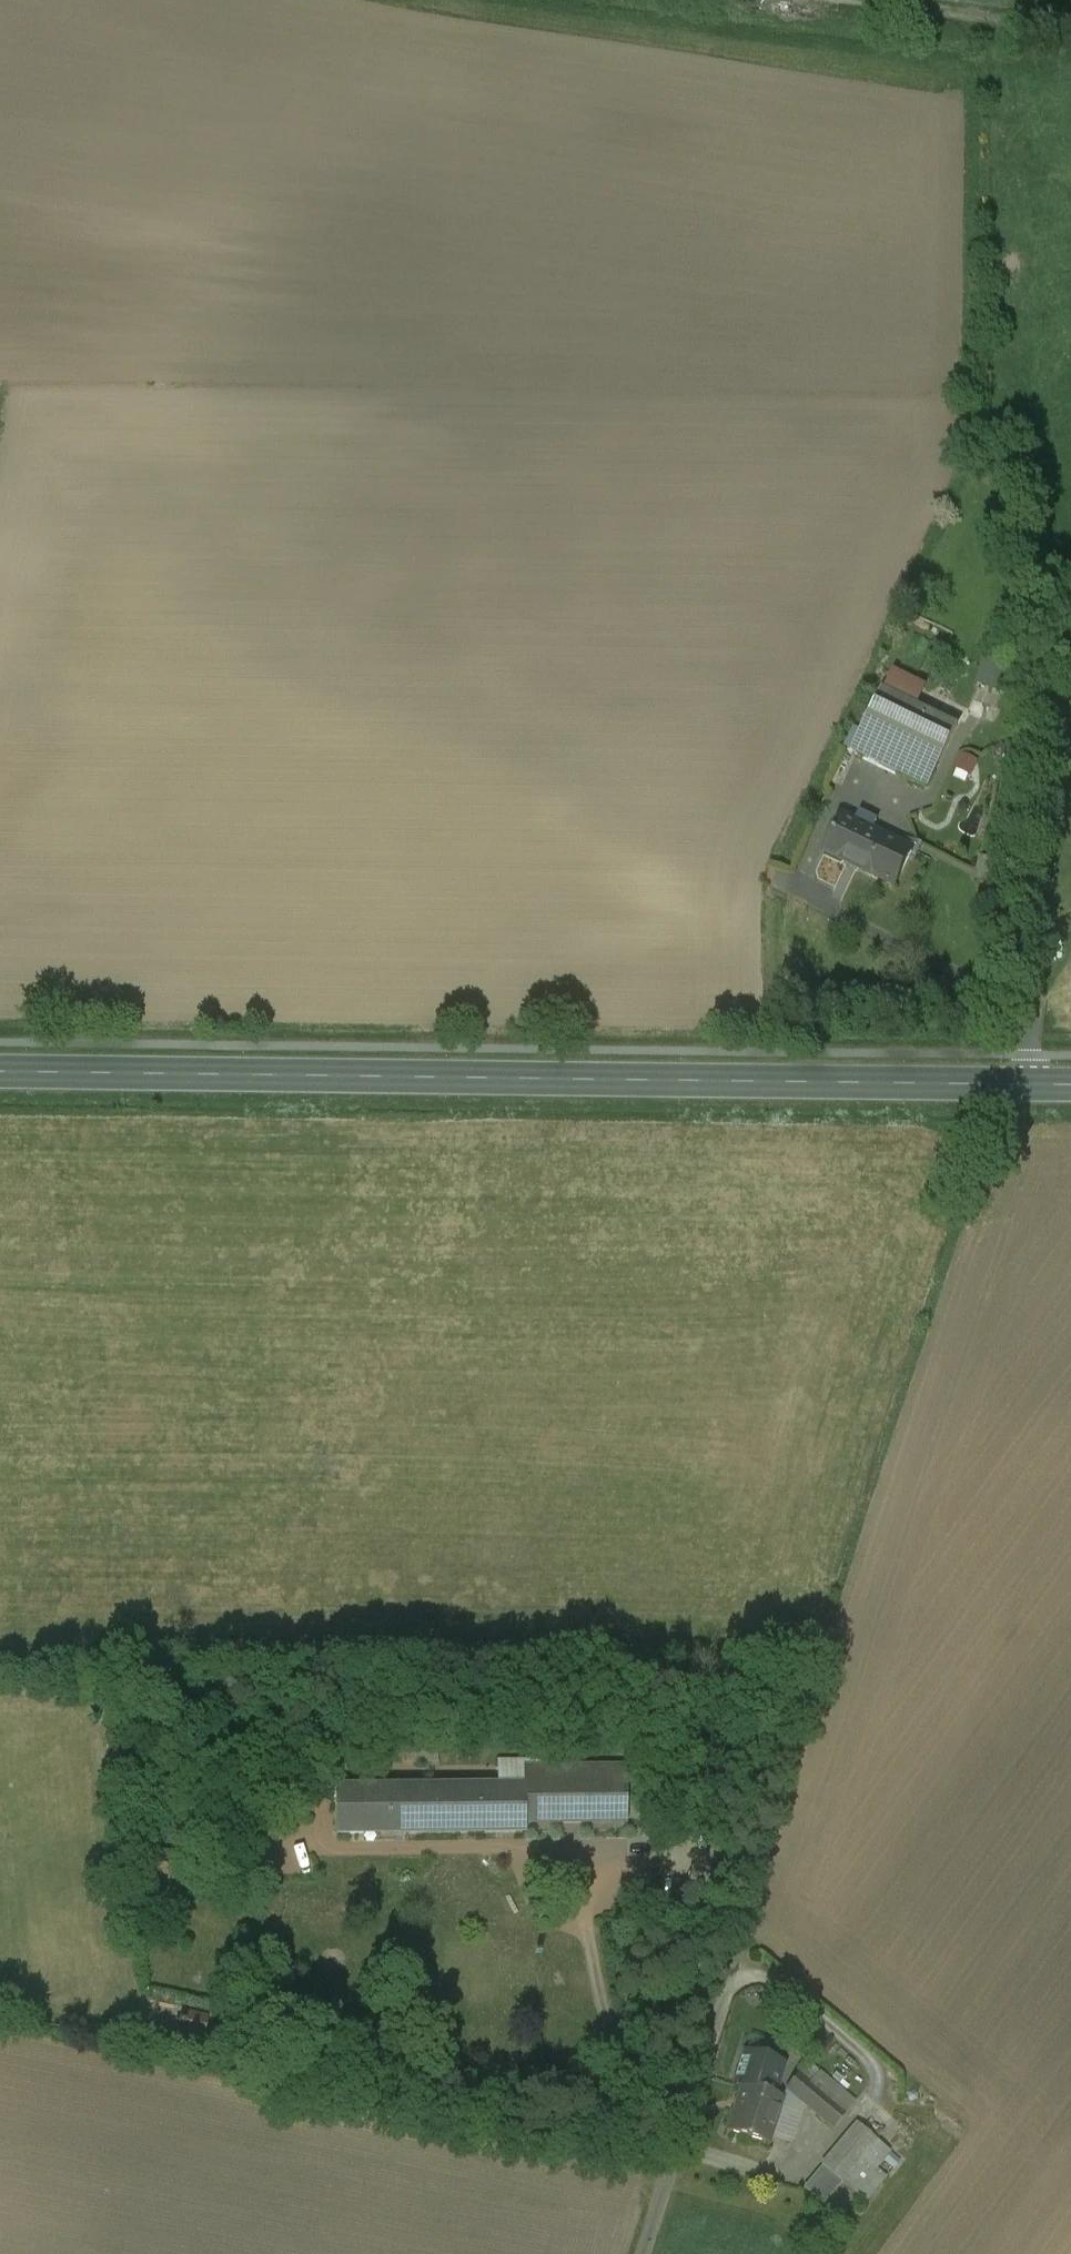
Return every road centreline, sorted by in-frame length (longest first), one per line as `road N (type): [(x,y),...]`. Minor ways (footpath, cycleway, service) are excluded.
road 1 (primary): [(1070,1088),(0,1074)]
road 2 (track): [(804,0),(993,27)]
road 3 (unclassified): [(643,2253),(683,2124)]

